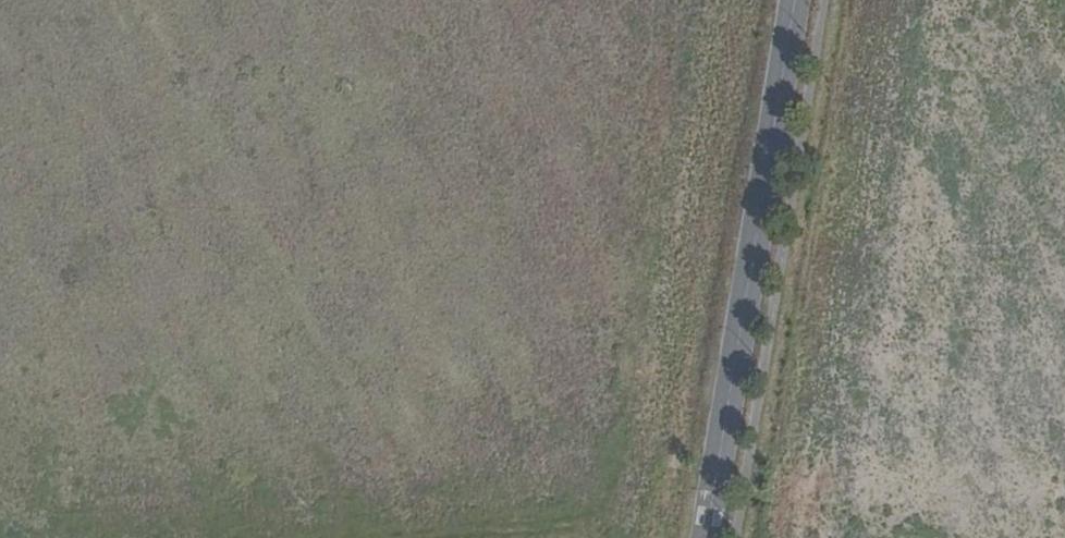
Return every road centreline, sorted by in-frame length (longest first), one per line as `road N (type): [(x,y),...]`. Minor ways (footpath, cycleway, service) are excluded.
road 1 (secondary): [(706,537),(794,0)]

